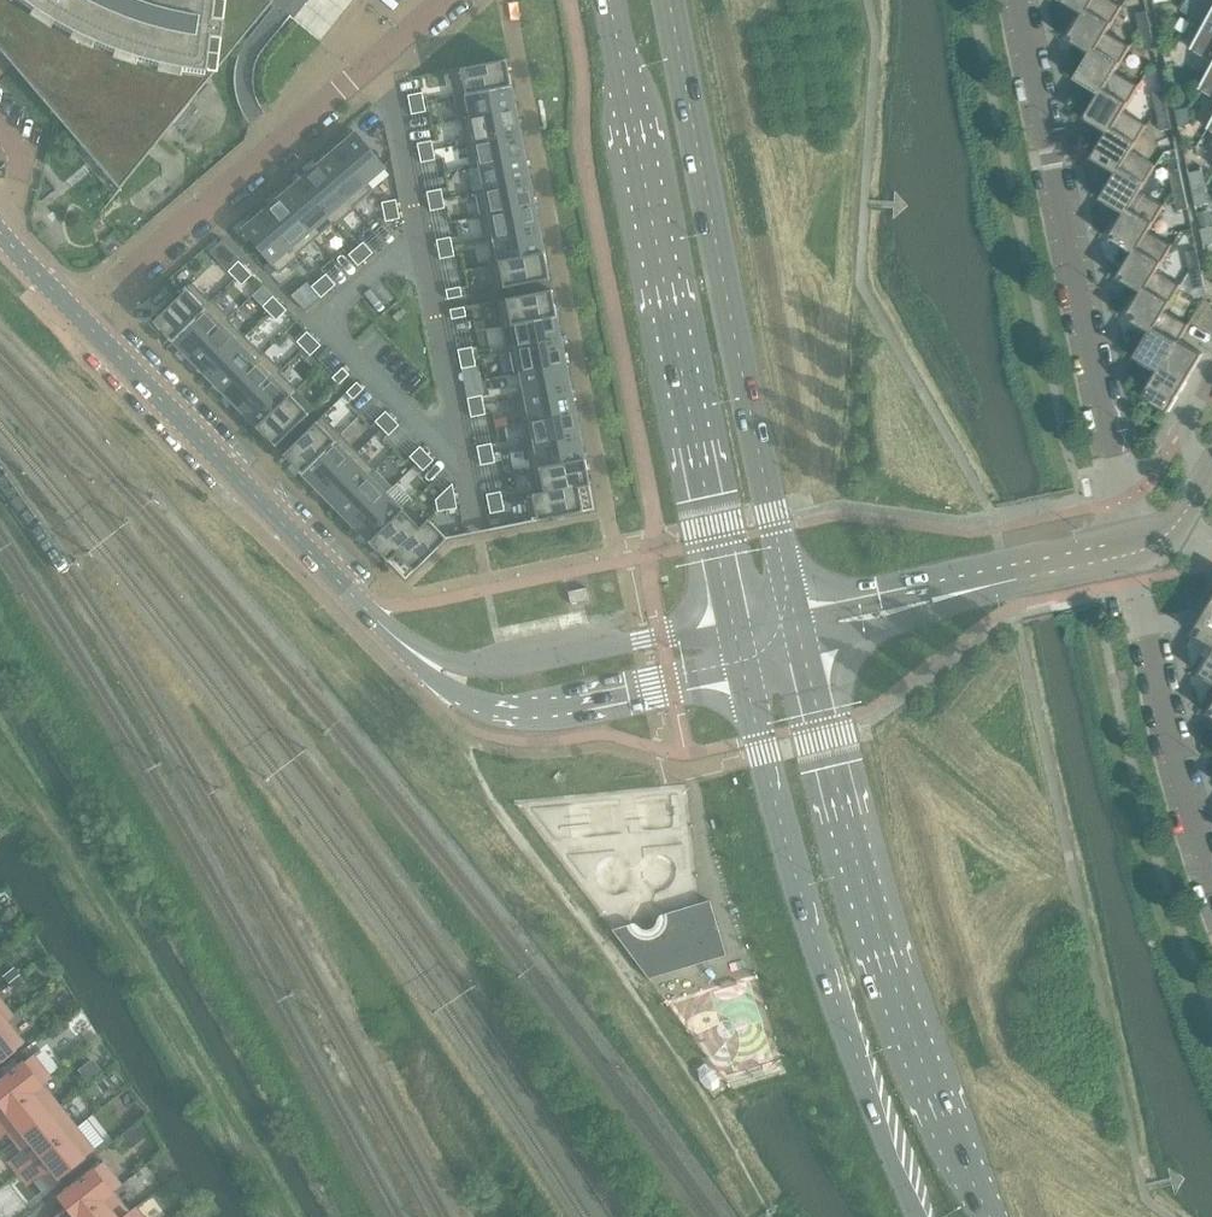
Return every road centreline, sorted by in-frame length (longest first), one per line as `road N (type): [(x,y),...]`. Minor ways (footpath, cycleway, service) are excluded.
road 1 (secondary): [(610,0),(734,630)]
road 2 (secondary): [(796,621),(670,0)]
road 3 (secondary): [(991,1216),(894,981),(805,657)]
road 4 (secondary): [(745,678),(803,900),(919,1216)]
road 5 (residential): [(1137,553),(1019,0)]
road 6 (residential): [(78,317),(449,0)]
road 7 (residential): [(354,597),(419,666),(486,709),(535,718),(745,678)]
road 8 (residential): [(734,630),(489,669),(427,649),(354,597)]
road 9 (residential): [(78,317),(354,597)]
road 10 (residential): [(1211,879),(1167,714),(1137,553)]
road 11 (residential): [(805,657),(970,606),(996,584)]
road 12 (residential): [(996,584),(962,581),(796,621)]
road 13 (residential): [(996,584),(1137,553)]

